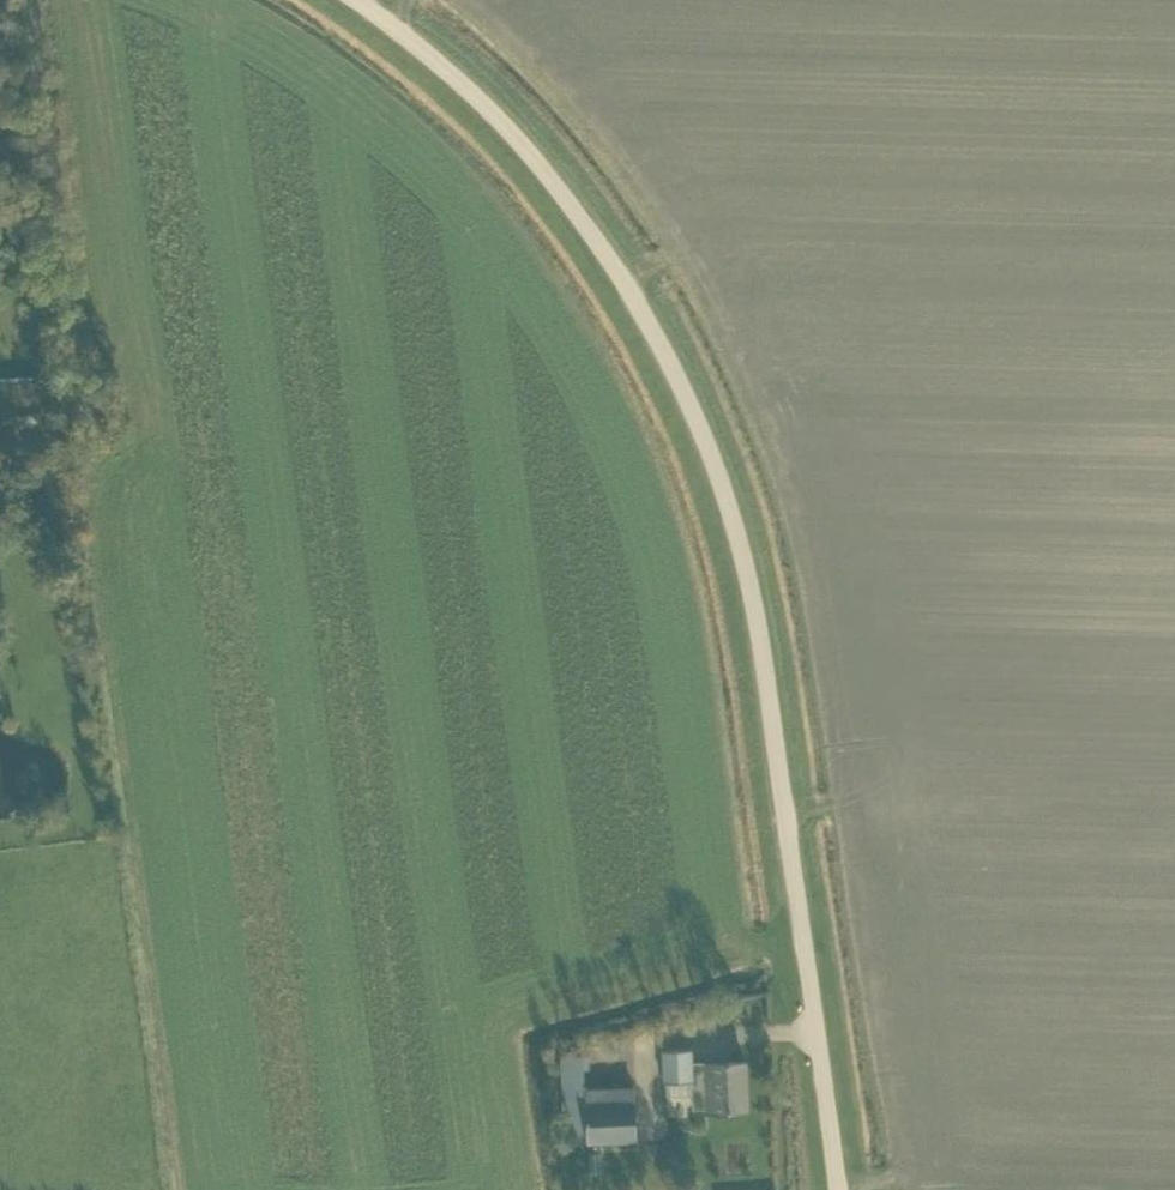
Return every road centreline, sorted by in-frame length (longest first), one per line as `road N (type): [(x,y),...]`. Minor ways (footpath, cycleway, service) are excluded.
road 1 (unclassified): [(839,1189),(762,662),(742,562),(702,437),(619,275),(546,175),(457,82),(354,0)]

